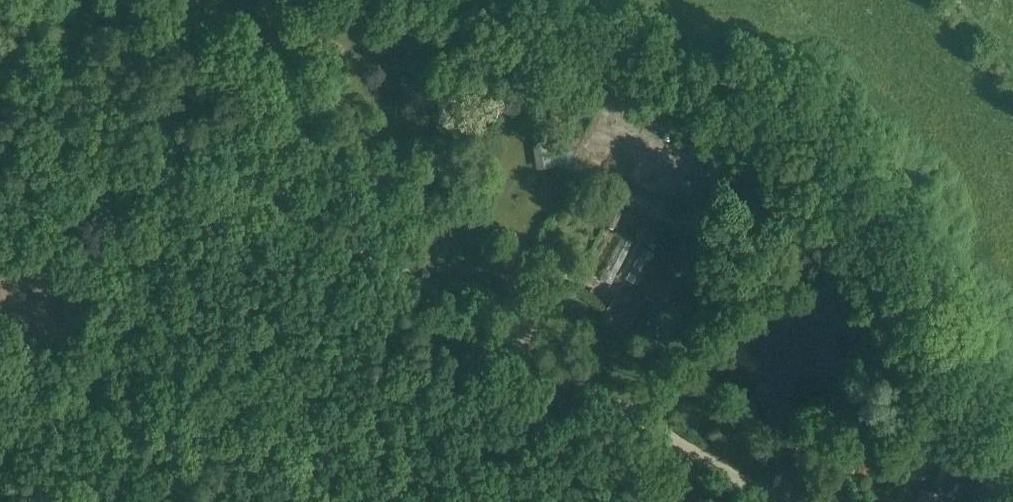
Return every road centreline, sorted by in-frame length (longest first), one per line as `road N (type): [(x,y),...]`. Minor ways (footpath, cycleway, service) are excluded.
road 1 (track): [(0,20),(779,501)]

